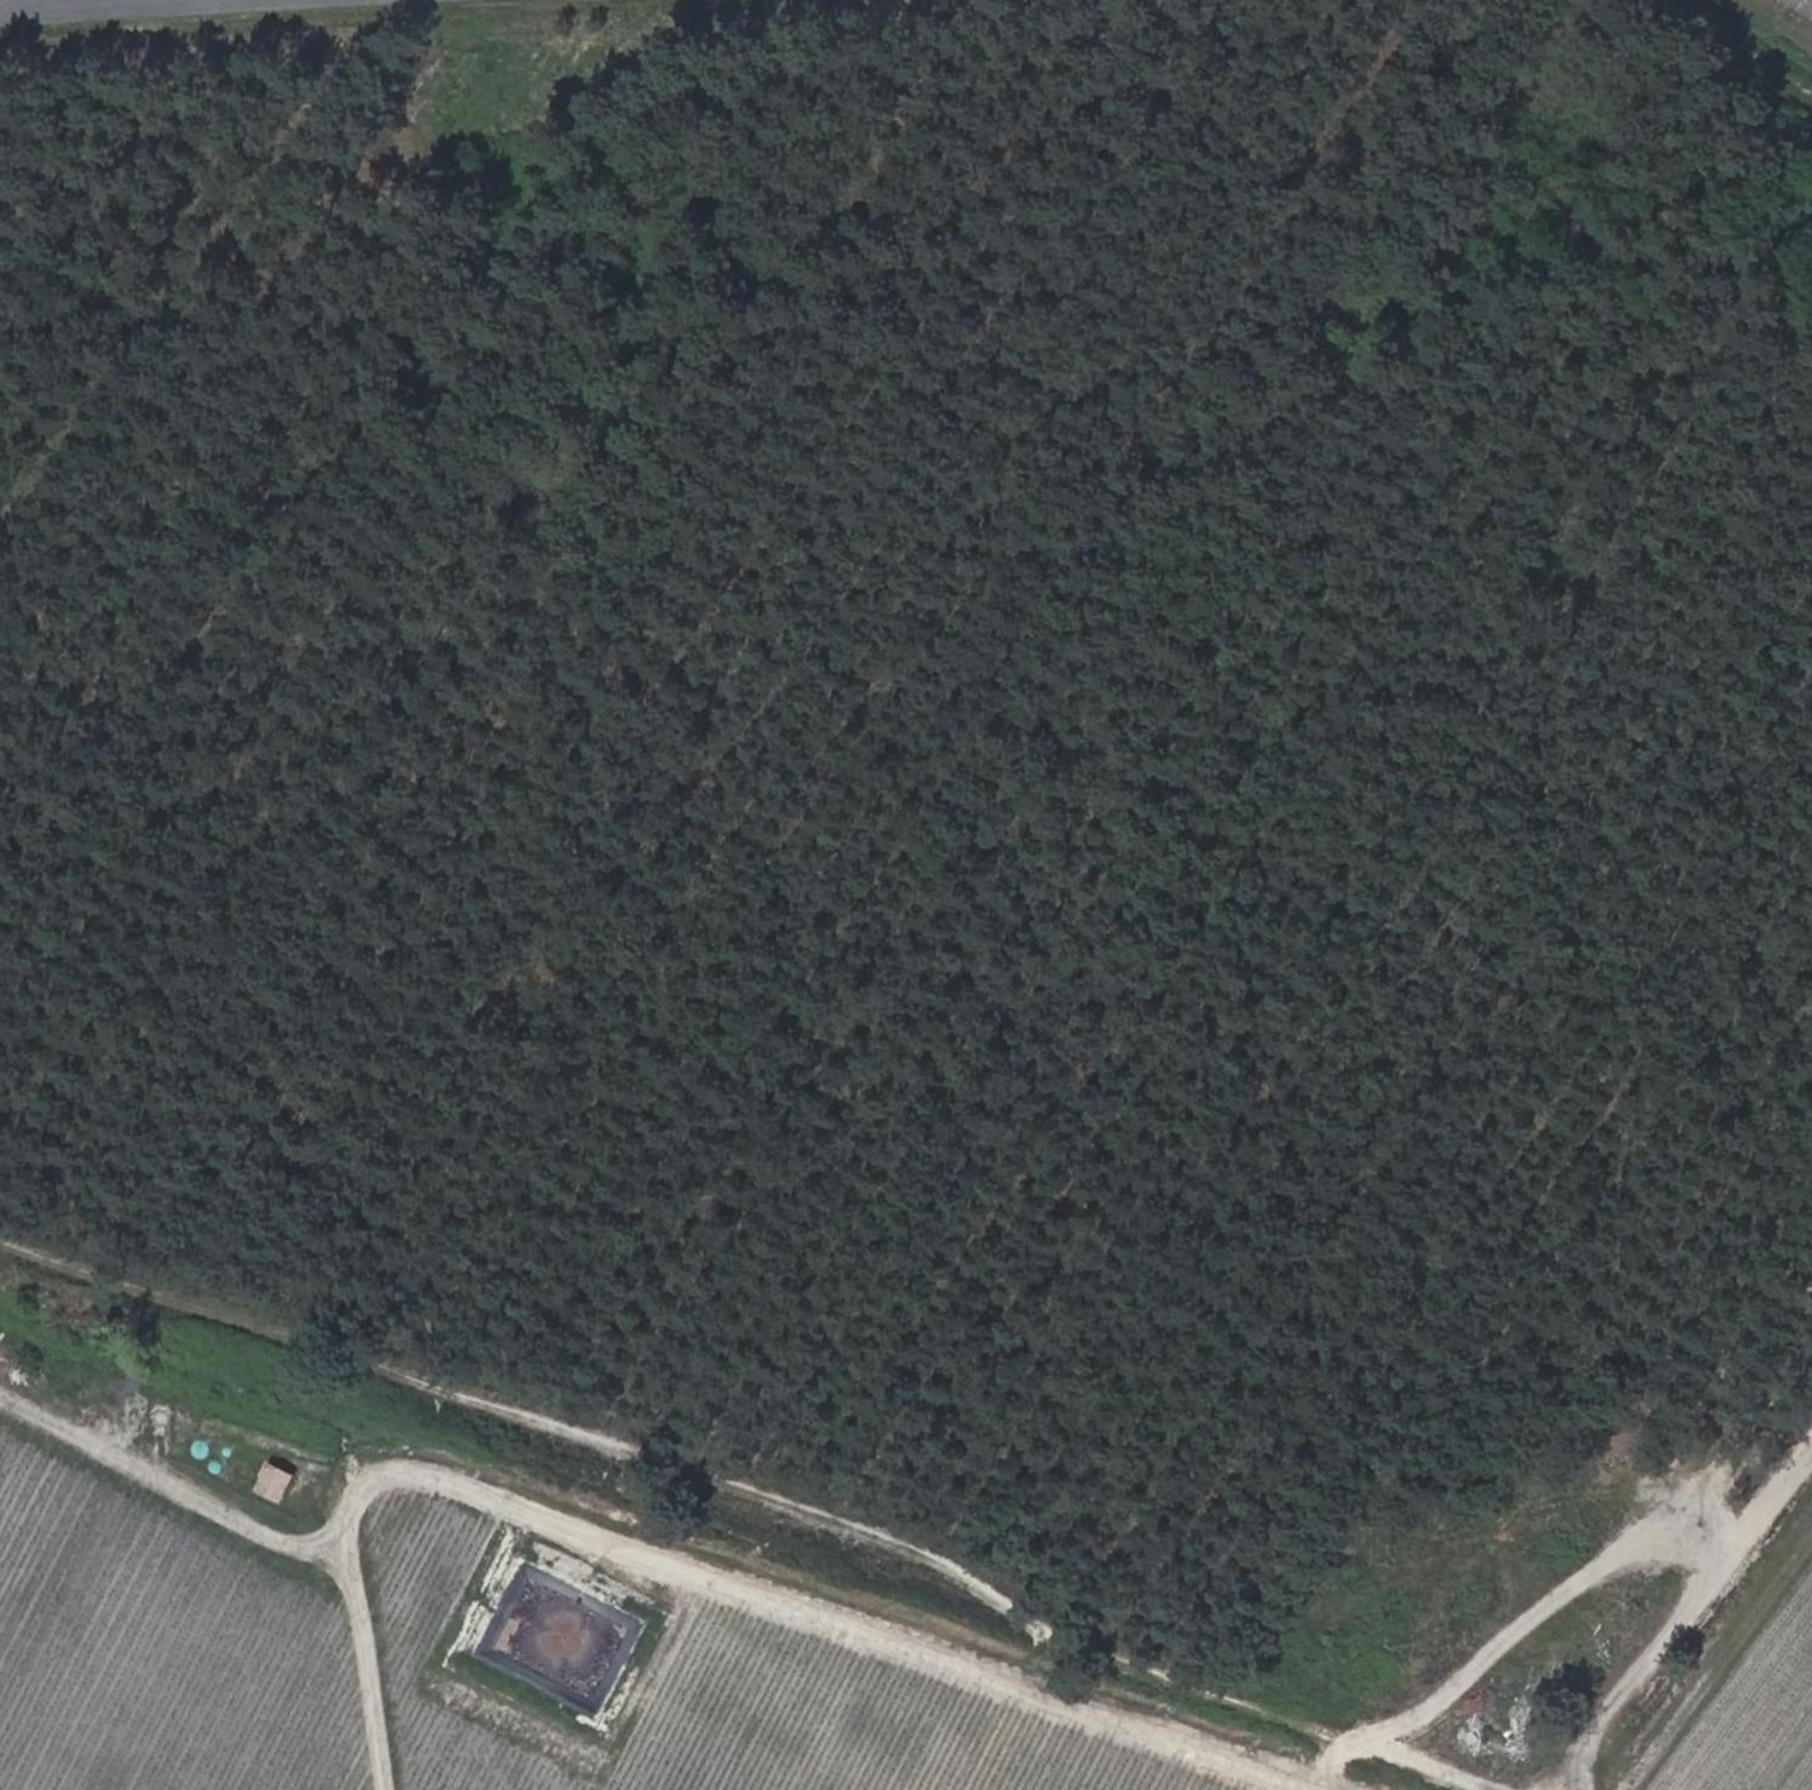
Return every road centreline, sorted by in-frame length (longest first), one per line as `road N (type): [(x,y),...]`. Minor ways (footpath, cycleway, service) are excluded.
road 1 (track): [(1369,1789),(410,1439),(341,1483),(333,1566),(373,1789)]
road 2 (unclassified): [(0,23),(327,0)]

